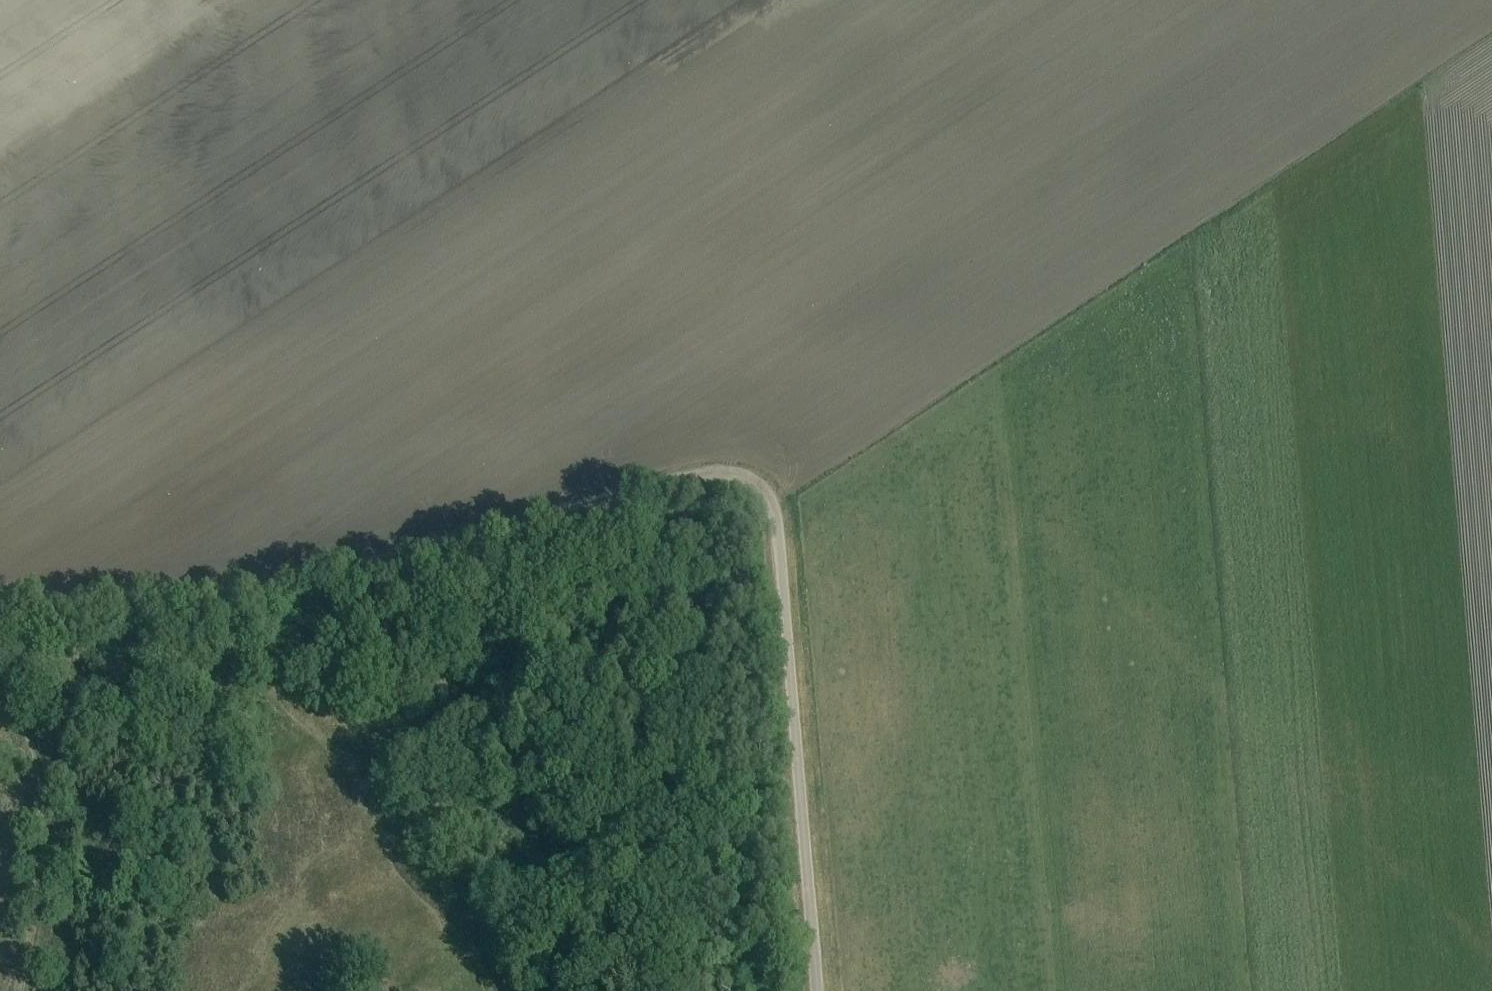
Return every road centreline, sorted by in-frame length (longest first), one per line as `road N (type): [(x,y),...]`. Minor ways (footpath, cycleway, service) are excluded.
road 1 (track): [(726,475),(243,585),(0,593)]
road 2 (unclassified): [(817,990),(774,507),(765,491),(726,475)]

